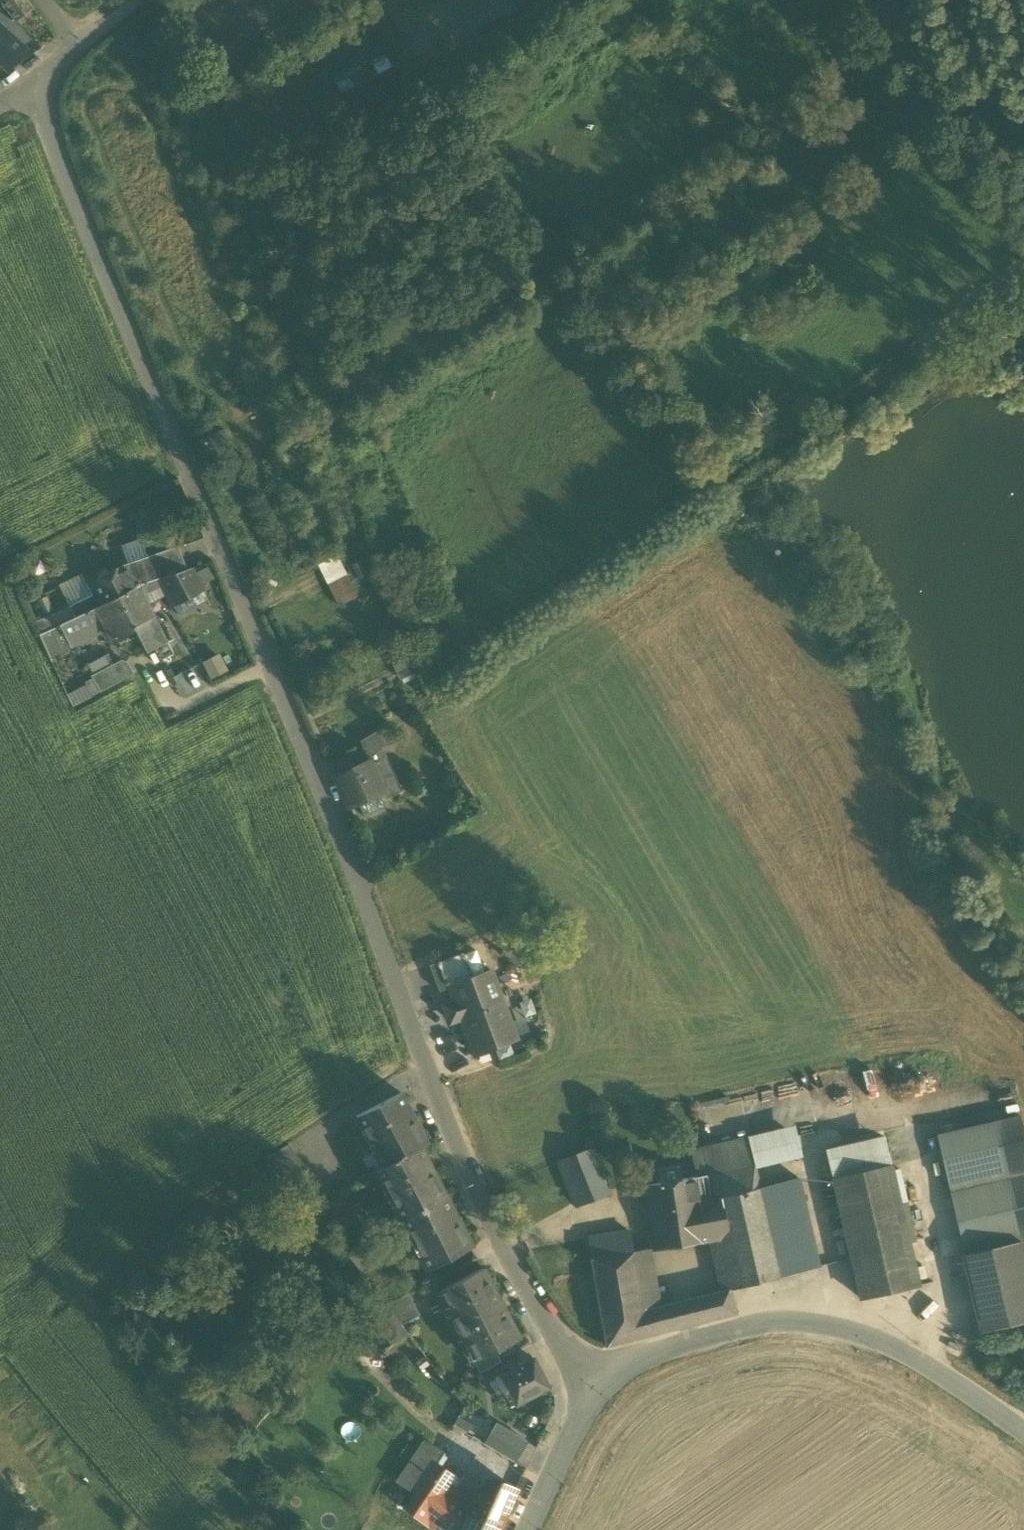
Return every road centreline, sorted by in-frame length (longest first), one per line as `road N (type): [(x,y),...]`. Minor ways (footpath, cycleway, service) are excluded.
road 1 (residential): [(593,1381),(492,1235),(31,80)]
road 2 (residential): [(1023,1433),(909,1356),(859,1333),(793,1319),(638,1359),(593,1381)]
road 3 (residential): [(524,1529),(593,1381)]

